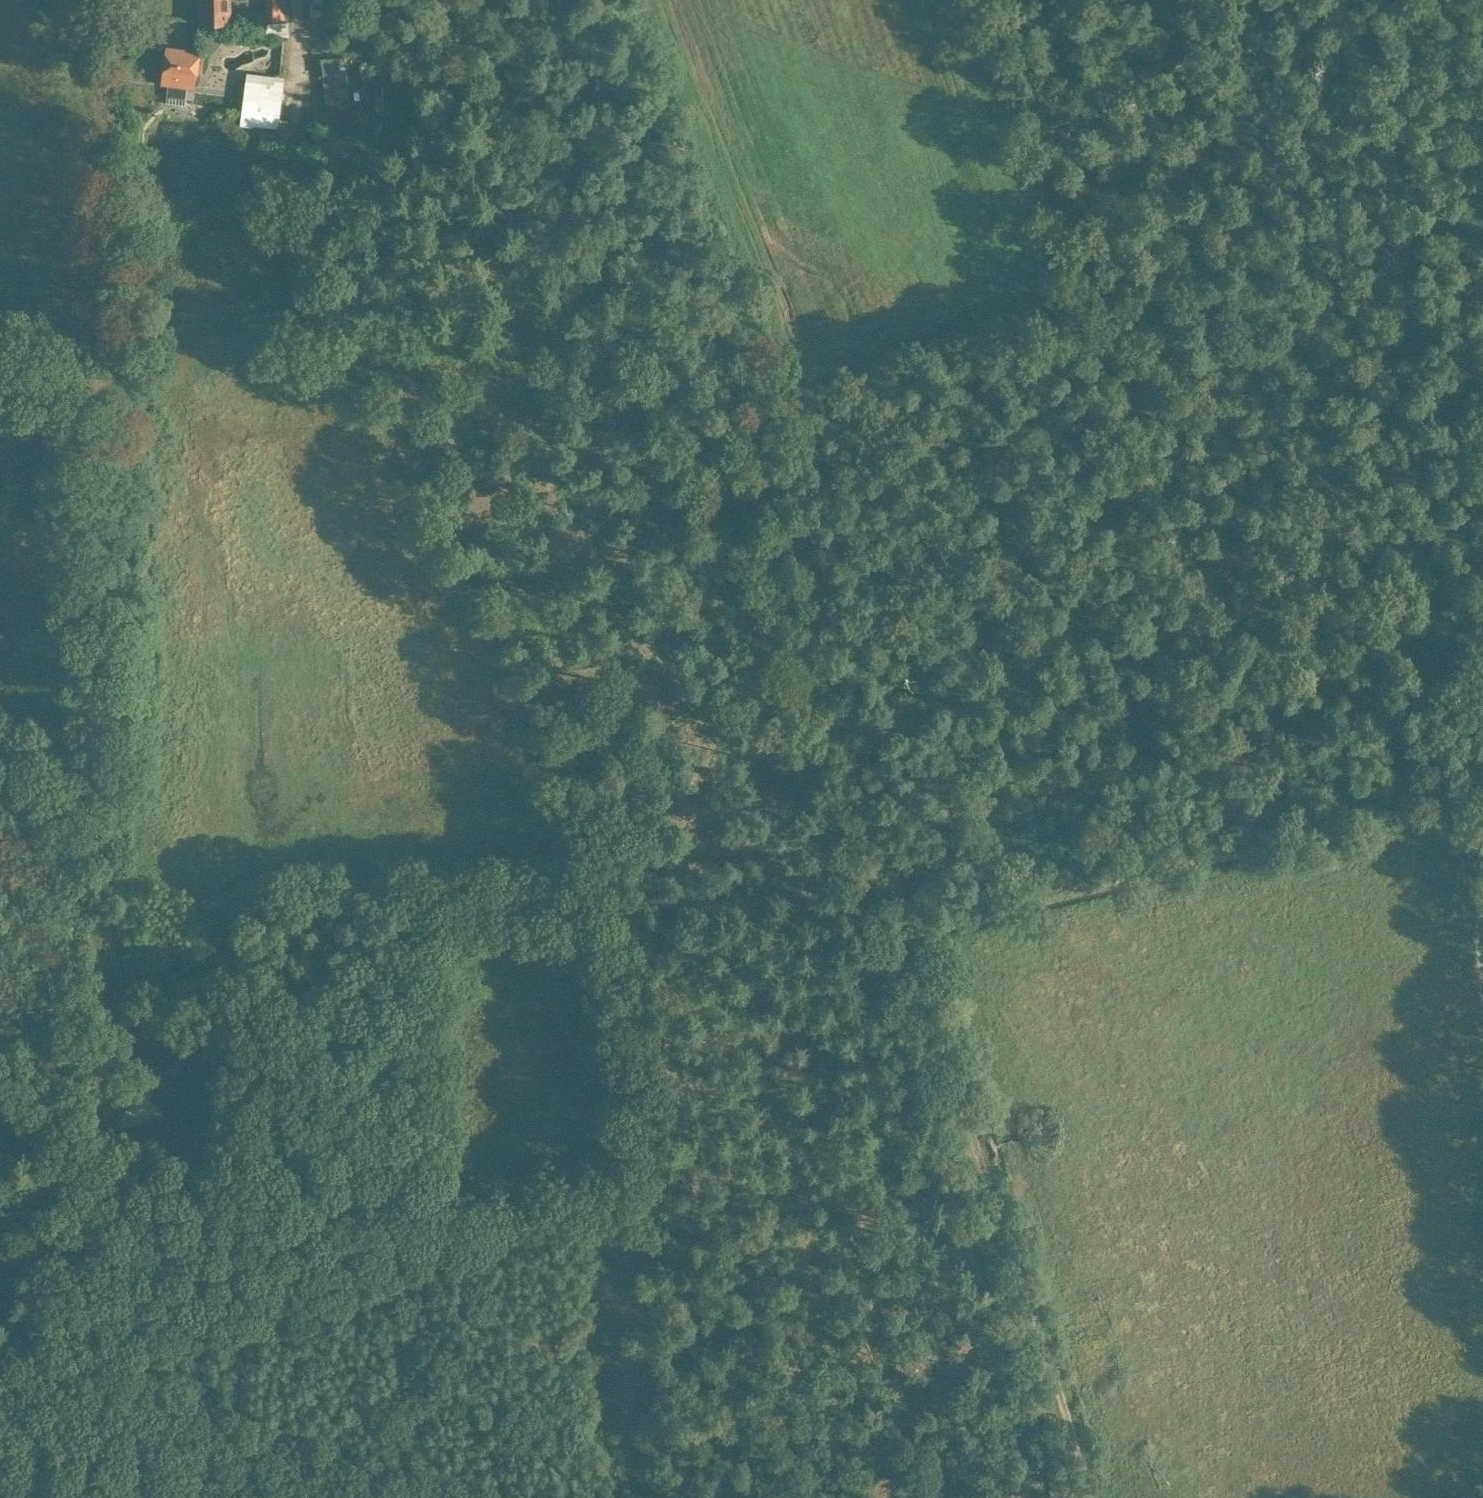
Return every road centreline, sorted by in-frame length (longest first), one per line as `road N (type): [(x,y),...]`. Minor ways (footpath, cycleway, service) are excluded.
road 1 (track): [(446,0),(691,404),(785,582),(900,899),(1092,1497)]
road 2 (unclassified): [(1482,1119),(1442,645),(1422,0)]

